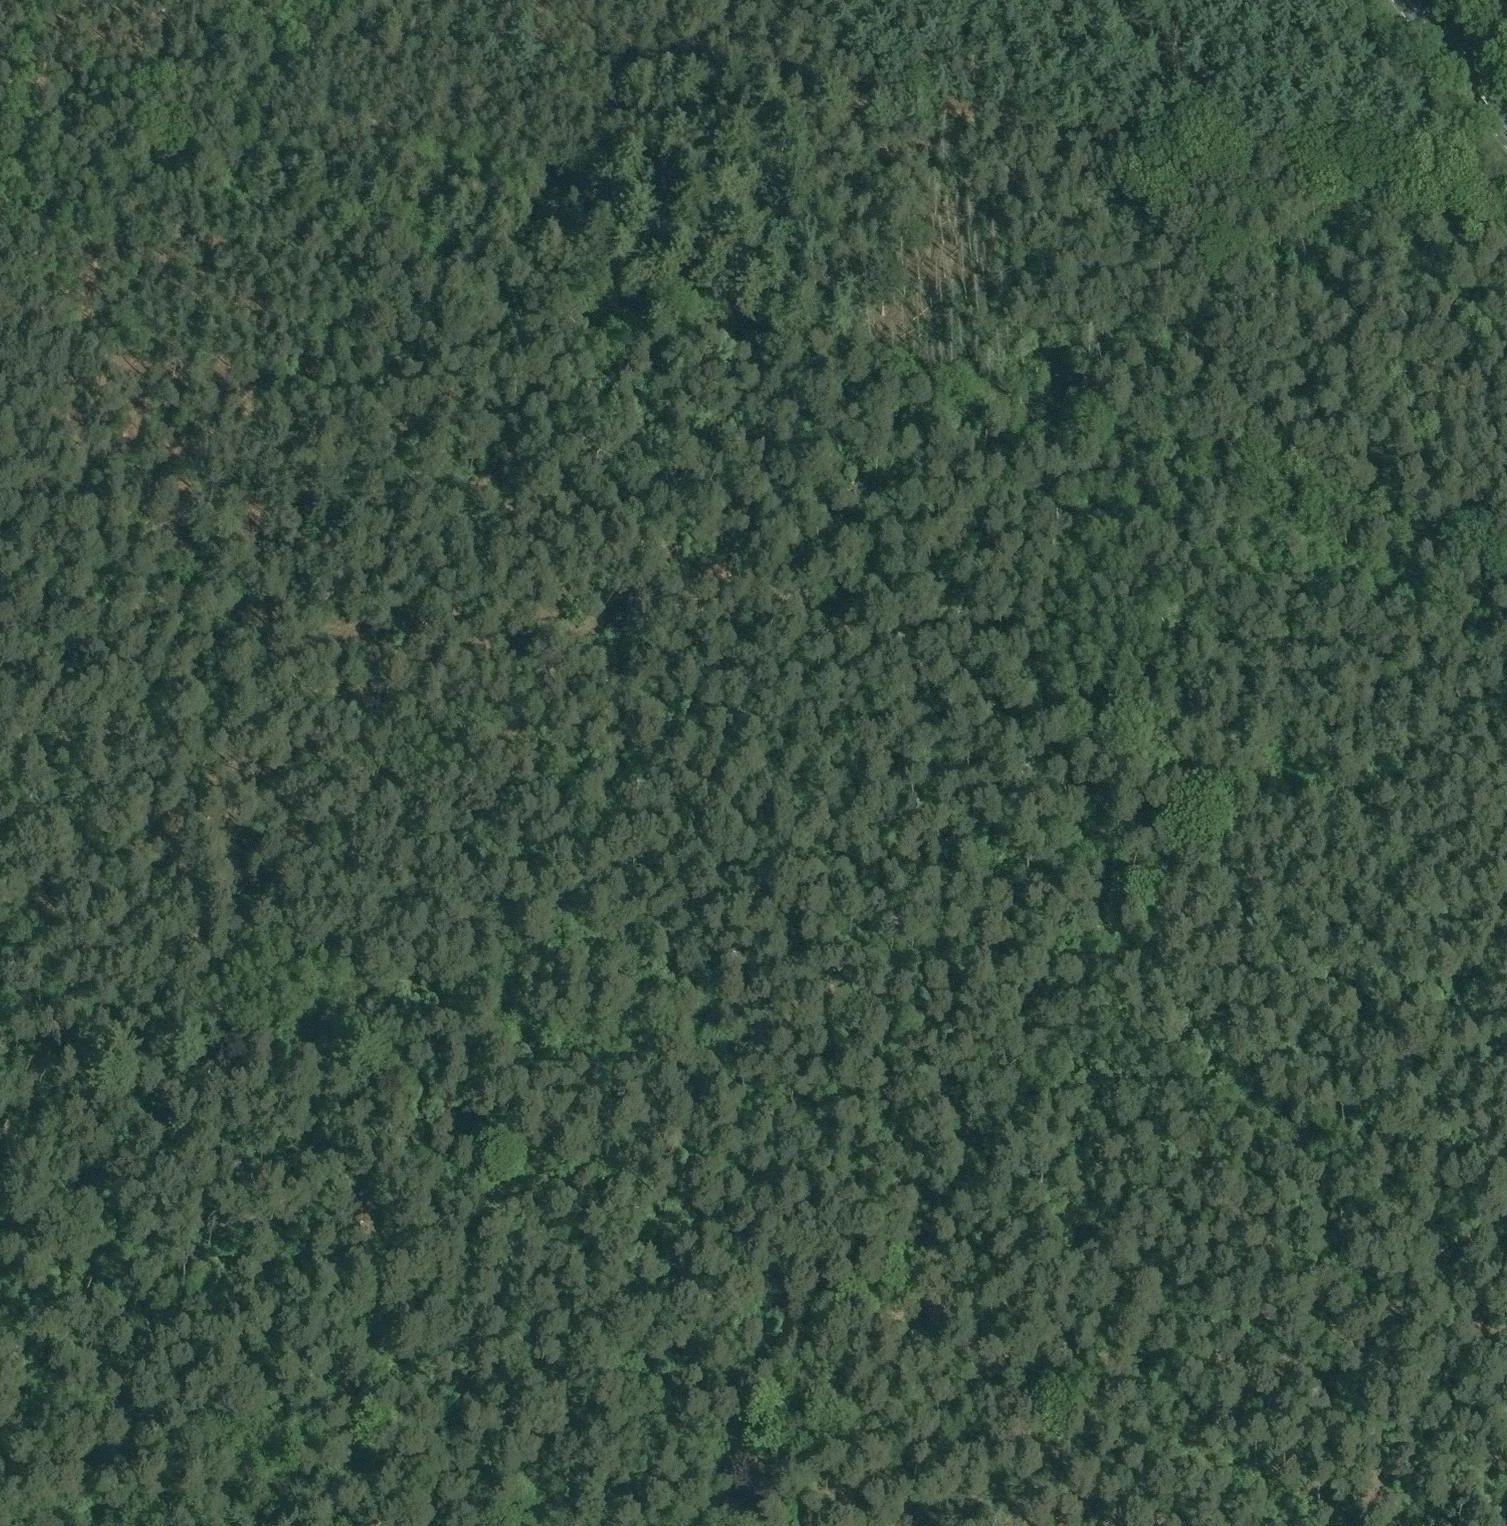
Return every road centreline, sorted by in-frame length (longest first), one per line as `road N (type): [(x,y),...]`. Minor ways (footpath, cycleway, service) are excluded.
road 1 (primary): [(1506,127),(1409,0)]
road 2 (track): [(28,0),(21,144)]

